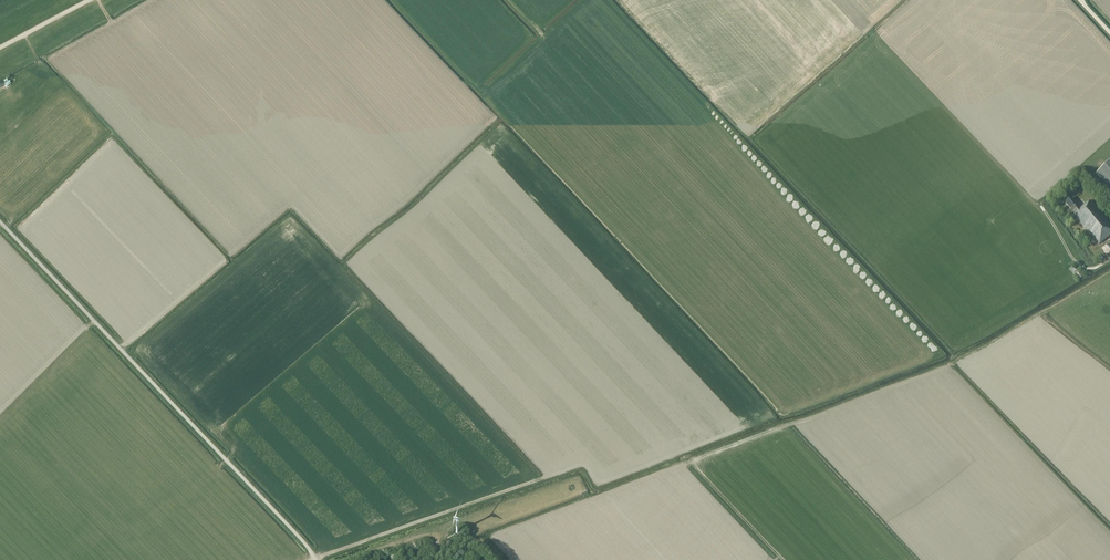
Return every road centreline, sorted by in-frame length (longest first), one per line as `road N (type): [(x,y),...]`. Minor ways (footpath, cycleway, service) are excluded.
road 1 (unclassified): [(315,559),(0,222)]

